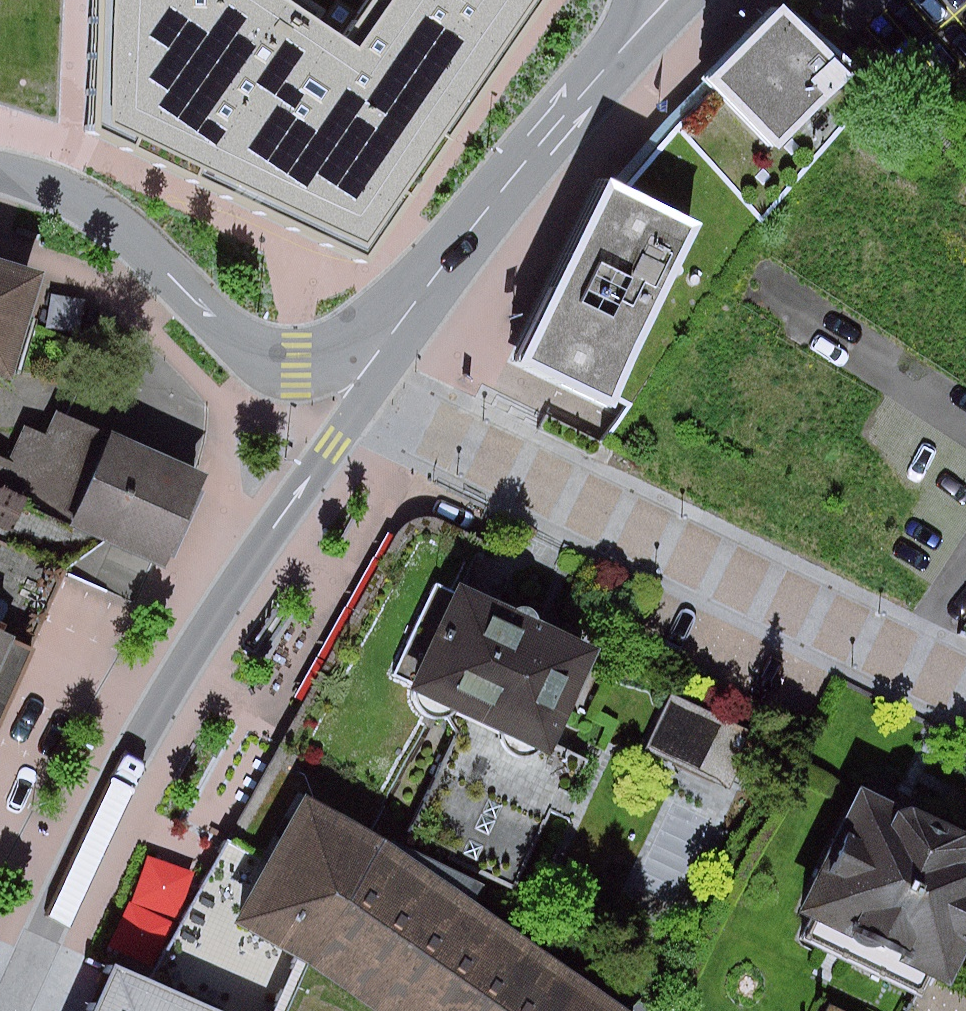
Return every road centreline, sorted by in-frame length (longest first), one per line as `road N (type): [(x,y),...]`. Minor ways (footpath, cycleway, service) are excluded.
road 1 (primary): [(10,1010),(158,707),(367,398)]
road 2 (residential): [(367,398),(965,684)]
road 3 (primary): [(0,172),(43,180),(108,212),(238,342),(272,362),(335,367),(367,356),(408,319)]
road 4 (primary): [(408,319),(637,34)]

